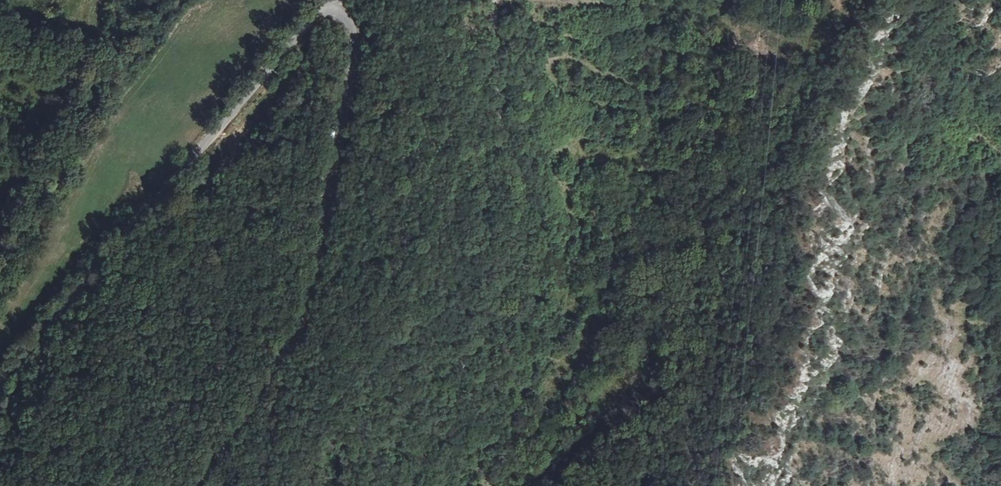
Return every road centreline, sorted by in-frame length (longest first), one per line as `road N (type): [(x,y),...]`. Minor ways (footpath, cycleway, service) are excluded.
road 1 (unclassified): [(0,382),(331,5),(351,23),(351,70),(312,284),(275,370),(197,485)]
road 2 (track): [(530,485),(553,442),(613,265),(623,187),(644,171),(708,194),(753,181),(802,74),(815,0)]
road 3 (track): [(493,2),(505,203),(496,283),(475,354),(407,485)]
road 4 (track): [(0,294),(65,183),(106,88),(122,0)]

